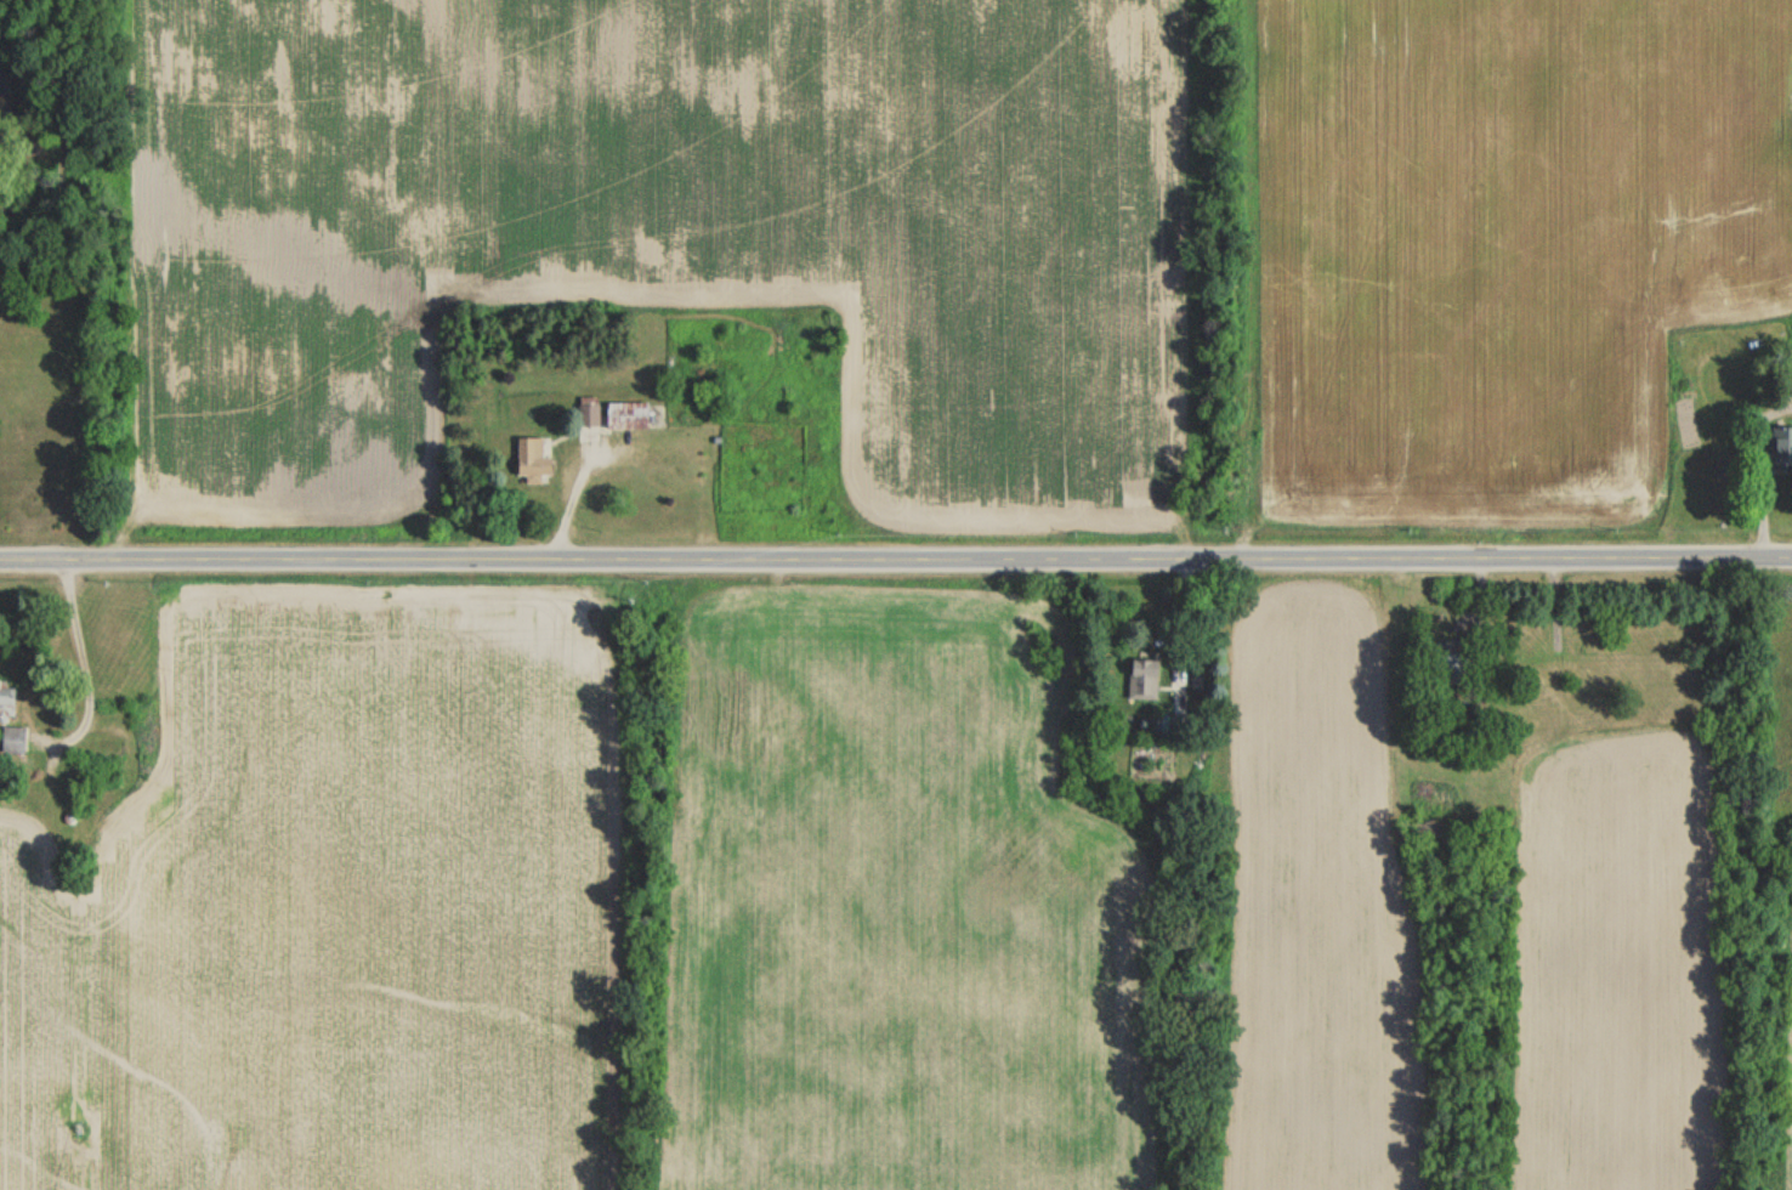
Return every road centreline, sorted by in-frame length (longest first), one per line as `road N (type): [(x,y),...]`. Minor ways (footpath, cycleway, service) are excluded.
road 1 (tertiary): [(1791,550),(0,554)]

